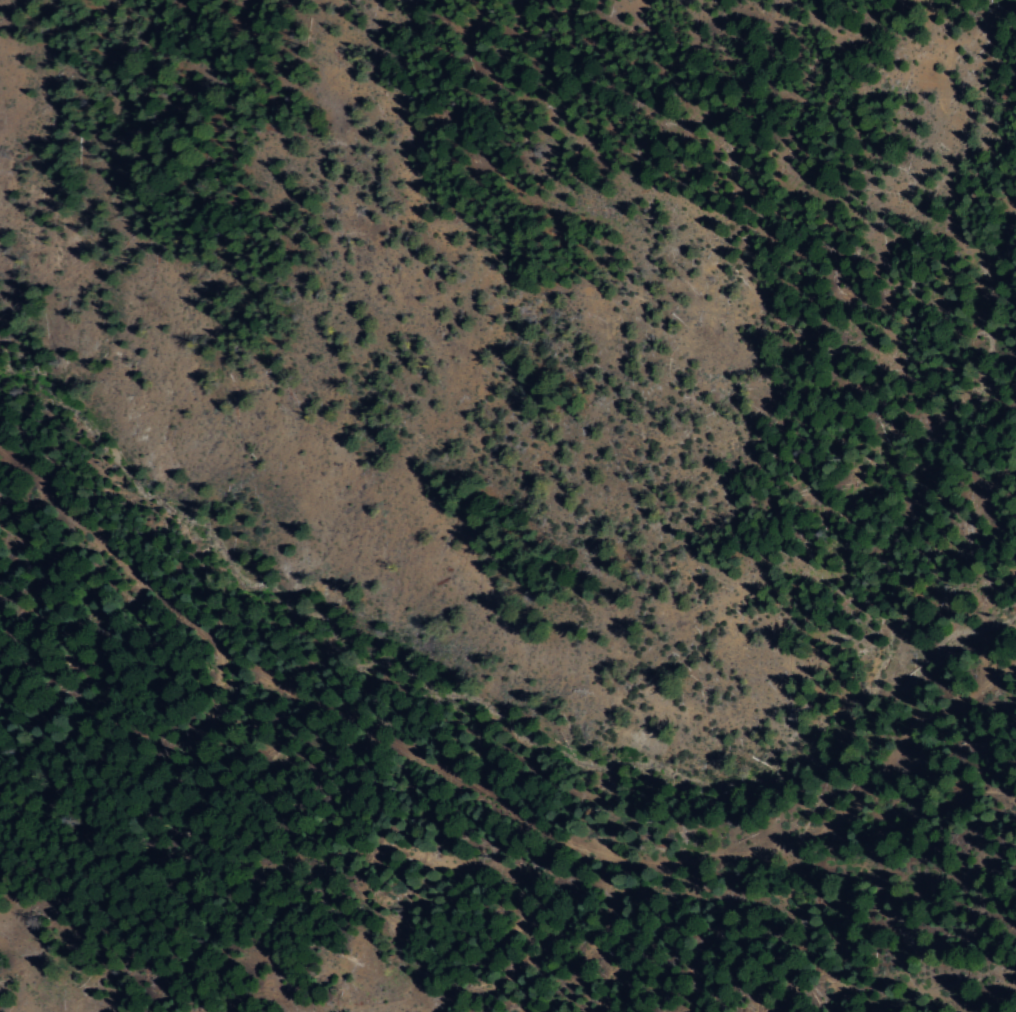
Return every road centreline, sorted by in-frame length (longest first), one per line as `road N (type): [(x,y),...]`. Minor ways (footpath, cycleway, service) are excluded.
road 1 (track): [(1015,673),(925,712),(743,856),(555,834),(340,712),(0,437)]

